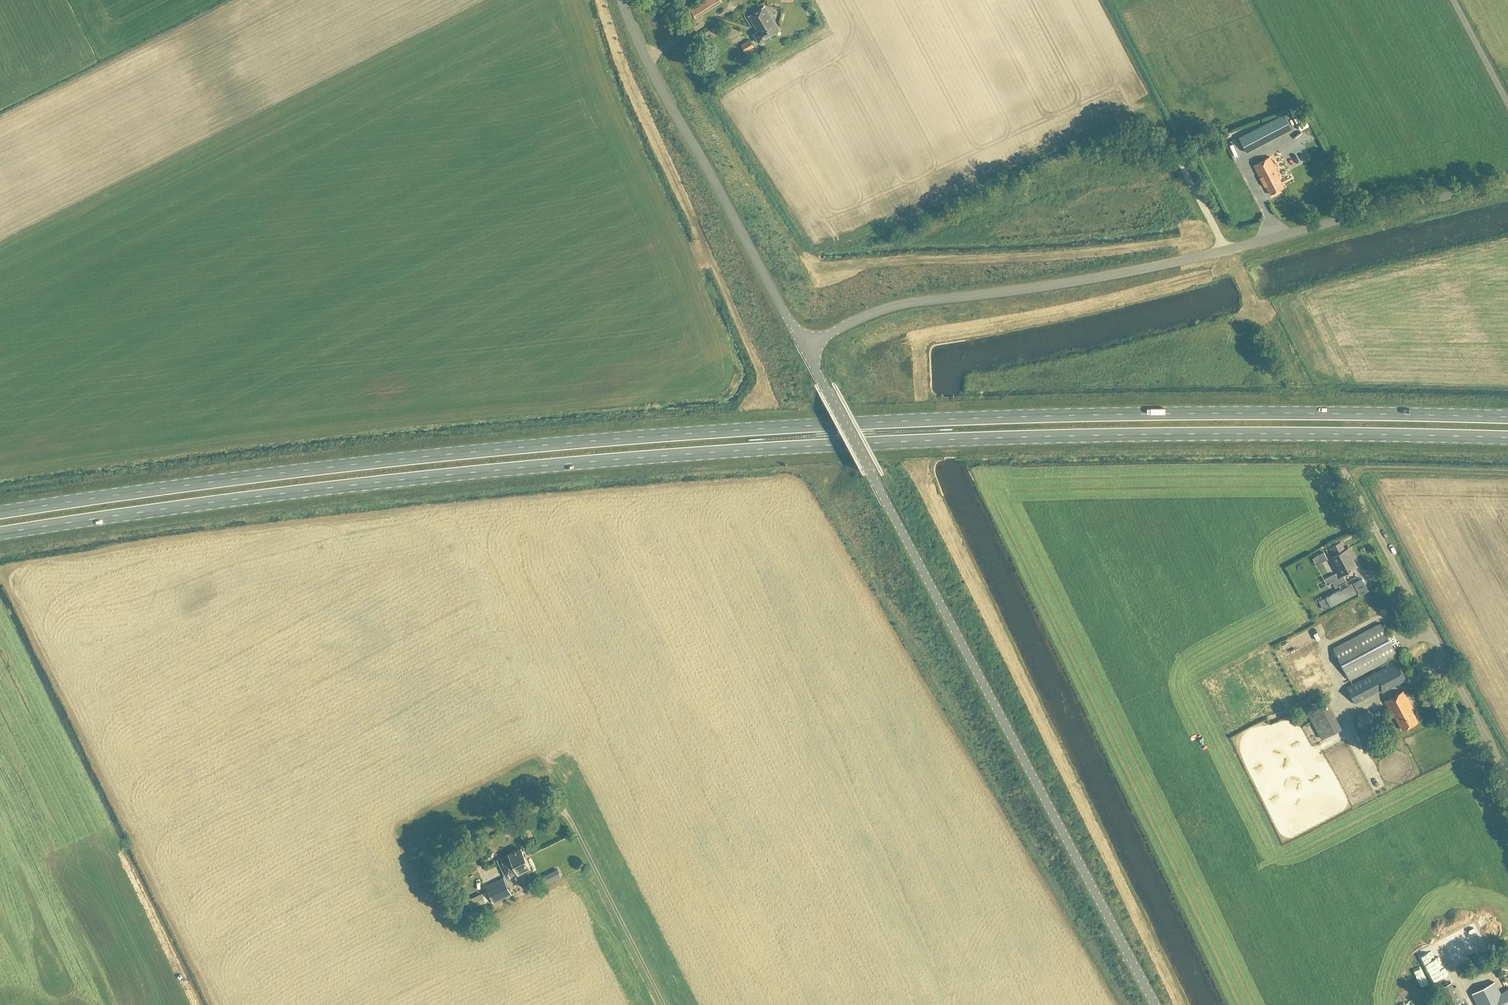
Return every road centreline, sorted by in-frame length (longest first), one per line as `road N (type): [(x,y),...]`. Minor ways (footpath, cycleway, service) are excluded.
road 1 (primary): [(0,534),(376,482),(740,451),(1095,436),(1507,437)]
road 2 (primary): [(1507,417),(1213,414),(833,424),(447,454),(0,513)]
road 3 (unclassified): [(804,348),(1156,1004)]
road 4 (unclassified): [(804,348),(896,305),(1161,266),(1507,183)]
road 5 (unclassified): [(622,0),(645,60),(804,348)]
road 6 (unclassified): [(1507,778),(1345,470)]
road 7 (track): [(665,1004),(573,825),(558,810),(538,809)]

